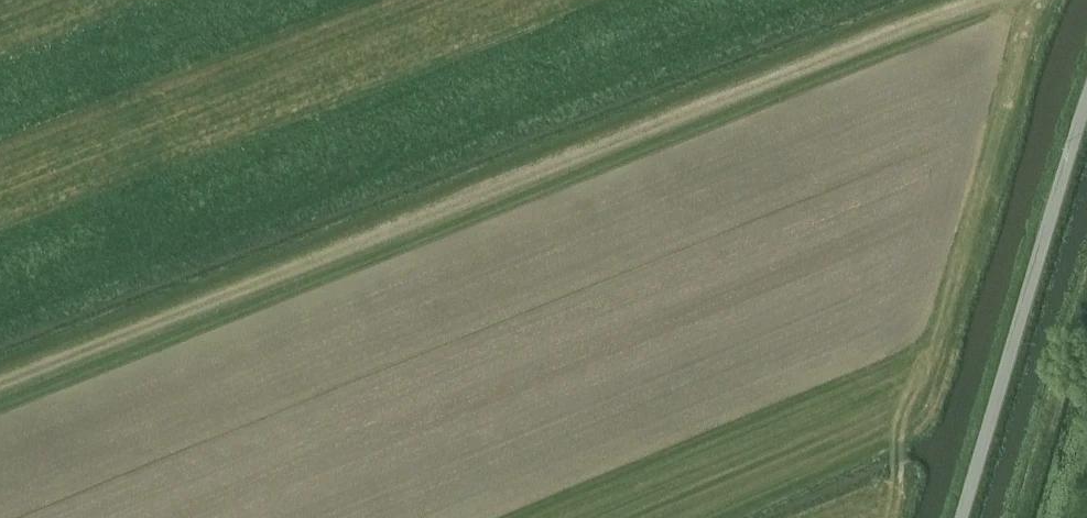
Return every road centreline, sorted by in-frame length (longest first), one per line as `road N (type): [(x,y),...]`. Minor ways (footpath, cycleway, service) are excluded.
road 1 (unclassified): [(953,517),(1086,98)]

